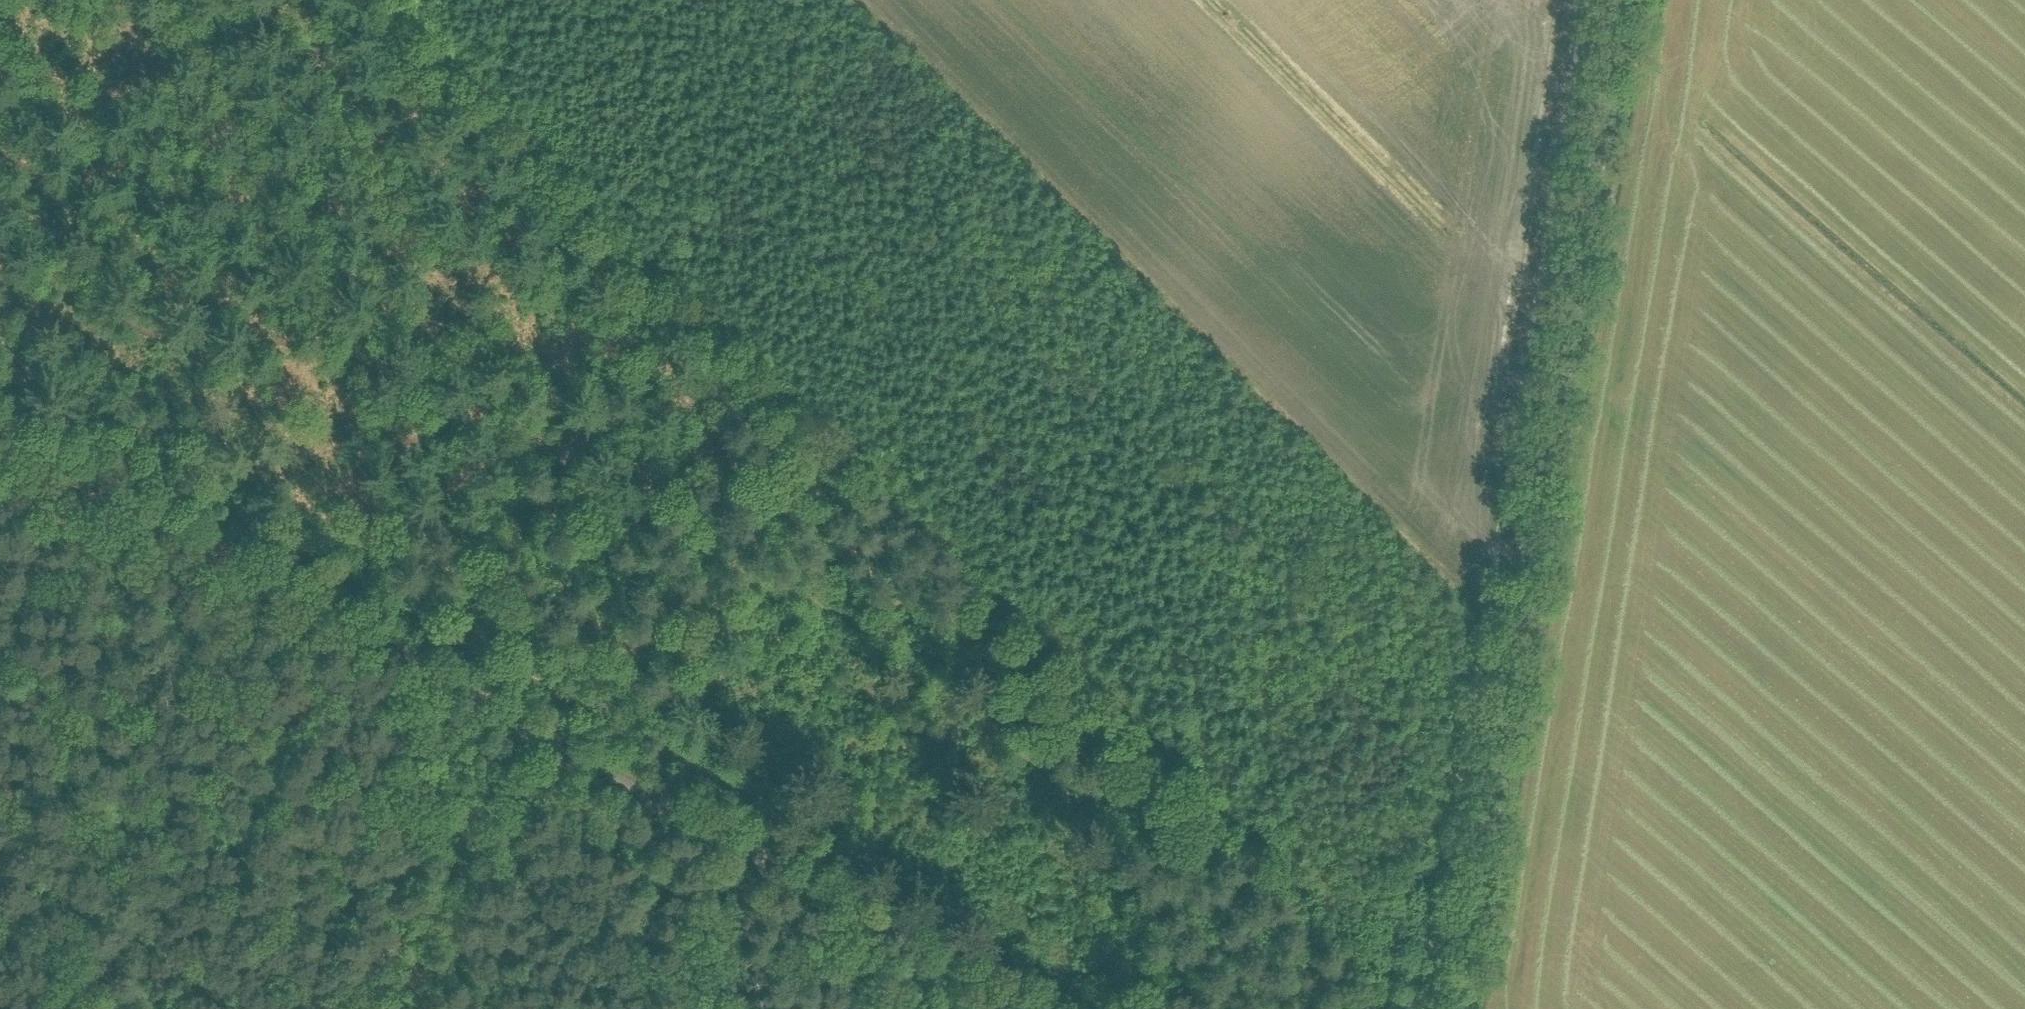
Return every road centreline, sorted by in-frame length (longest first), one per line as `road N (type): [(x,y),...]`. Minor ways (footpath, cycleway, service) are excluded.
road 1 (unclassified): [(1019,1008),(0,427)]
road 2 (tertiary): [(1460,1008),(1622,0)]
road 3 (track): [(389,1008),(531,685)]

